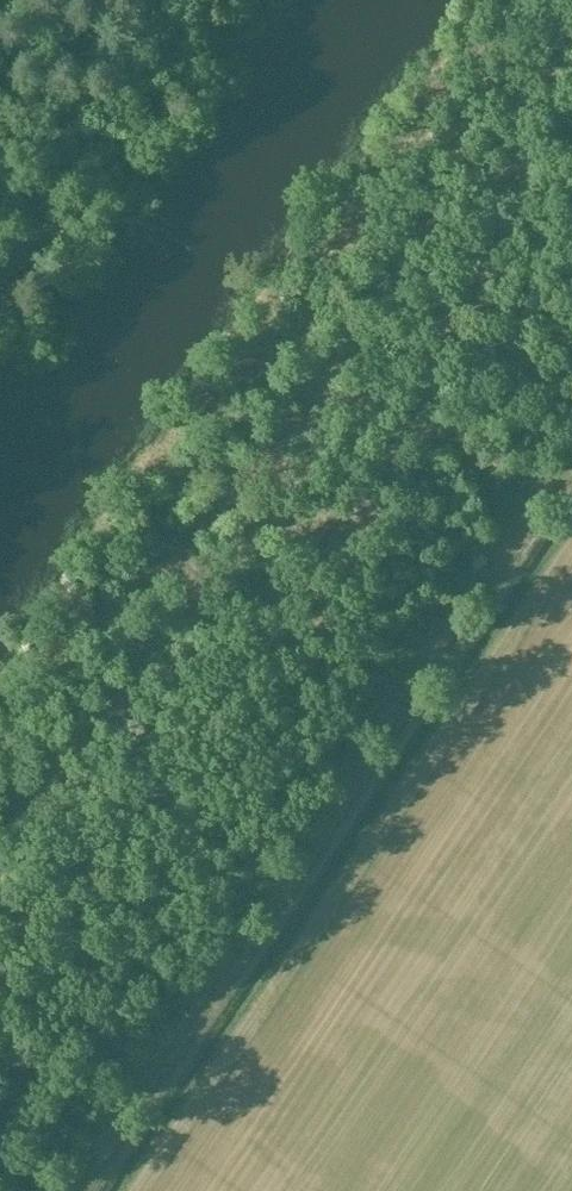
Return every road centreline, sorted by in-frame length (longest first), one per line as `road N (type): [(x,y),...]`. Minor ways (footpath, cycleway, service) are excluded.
road 1 (track): [(564,0),(475,283),(410,430),(157,794),(0,952)]
road 2 (track): [(82,1190),(127,1113),(284,902),(395,734),(468,595),(571,453)]
road 3 (track): [(0,284),(177,0)]

